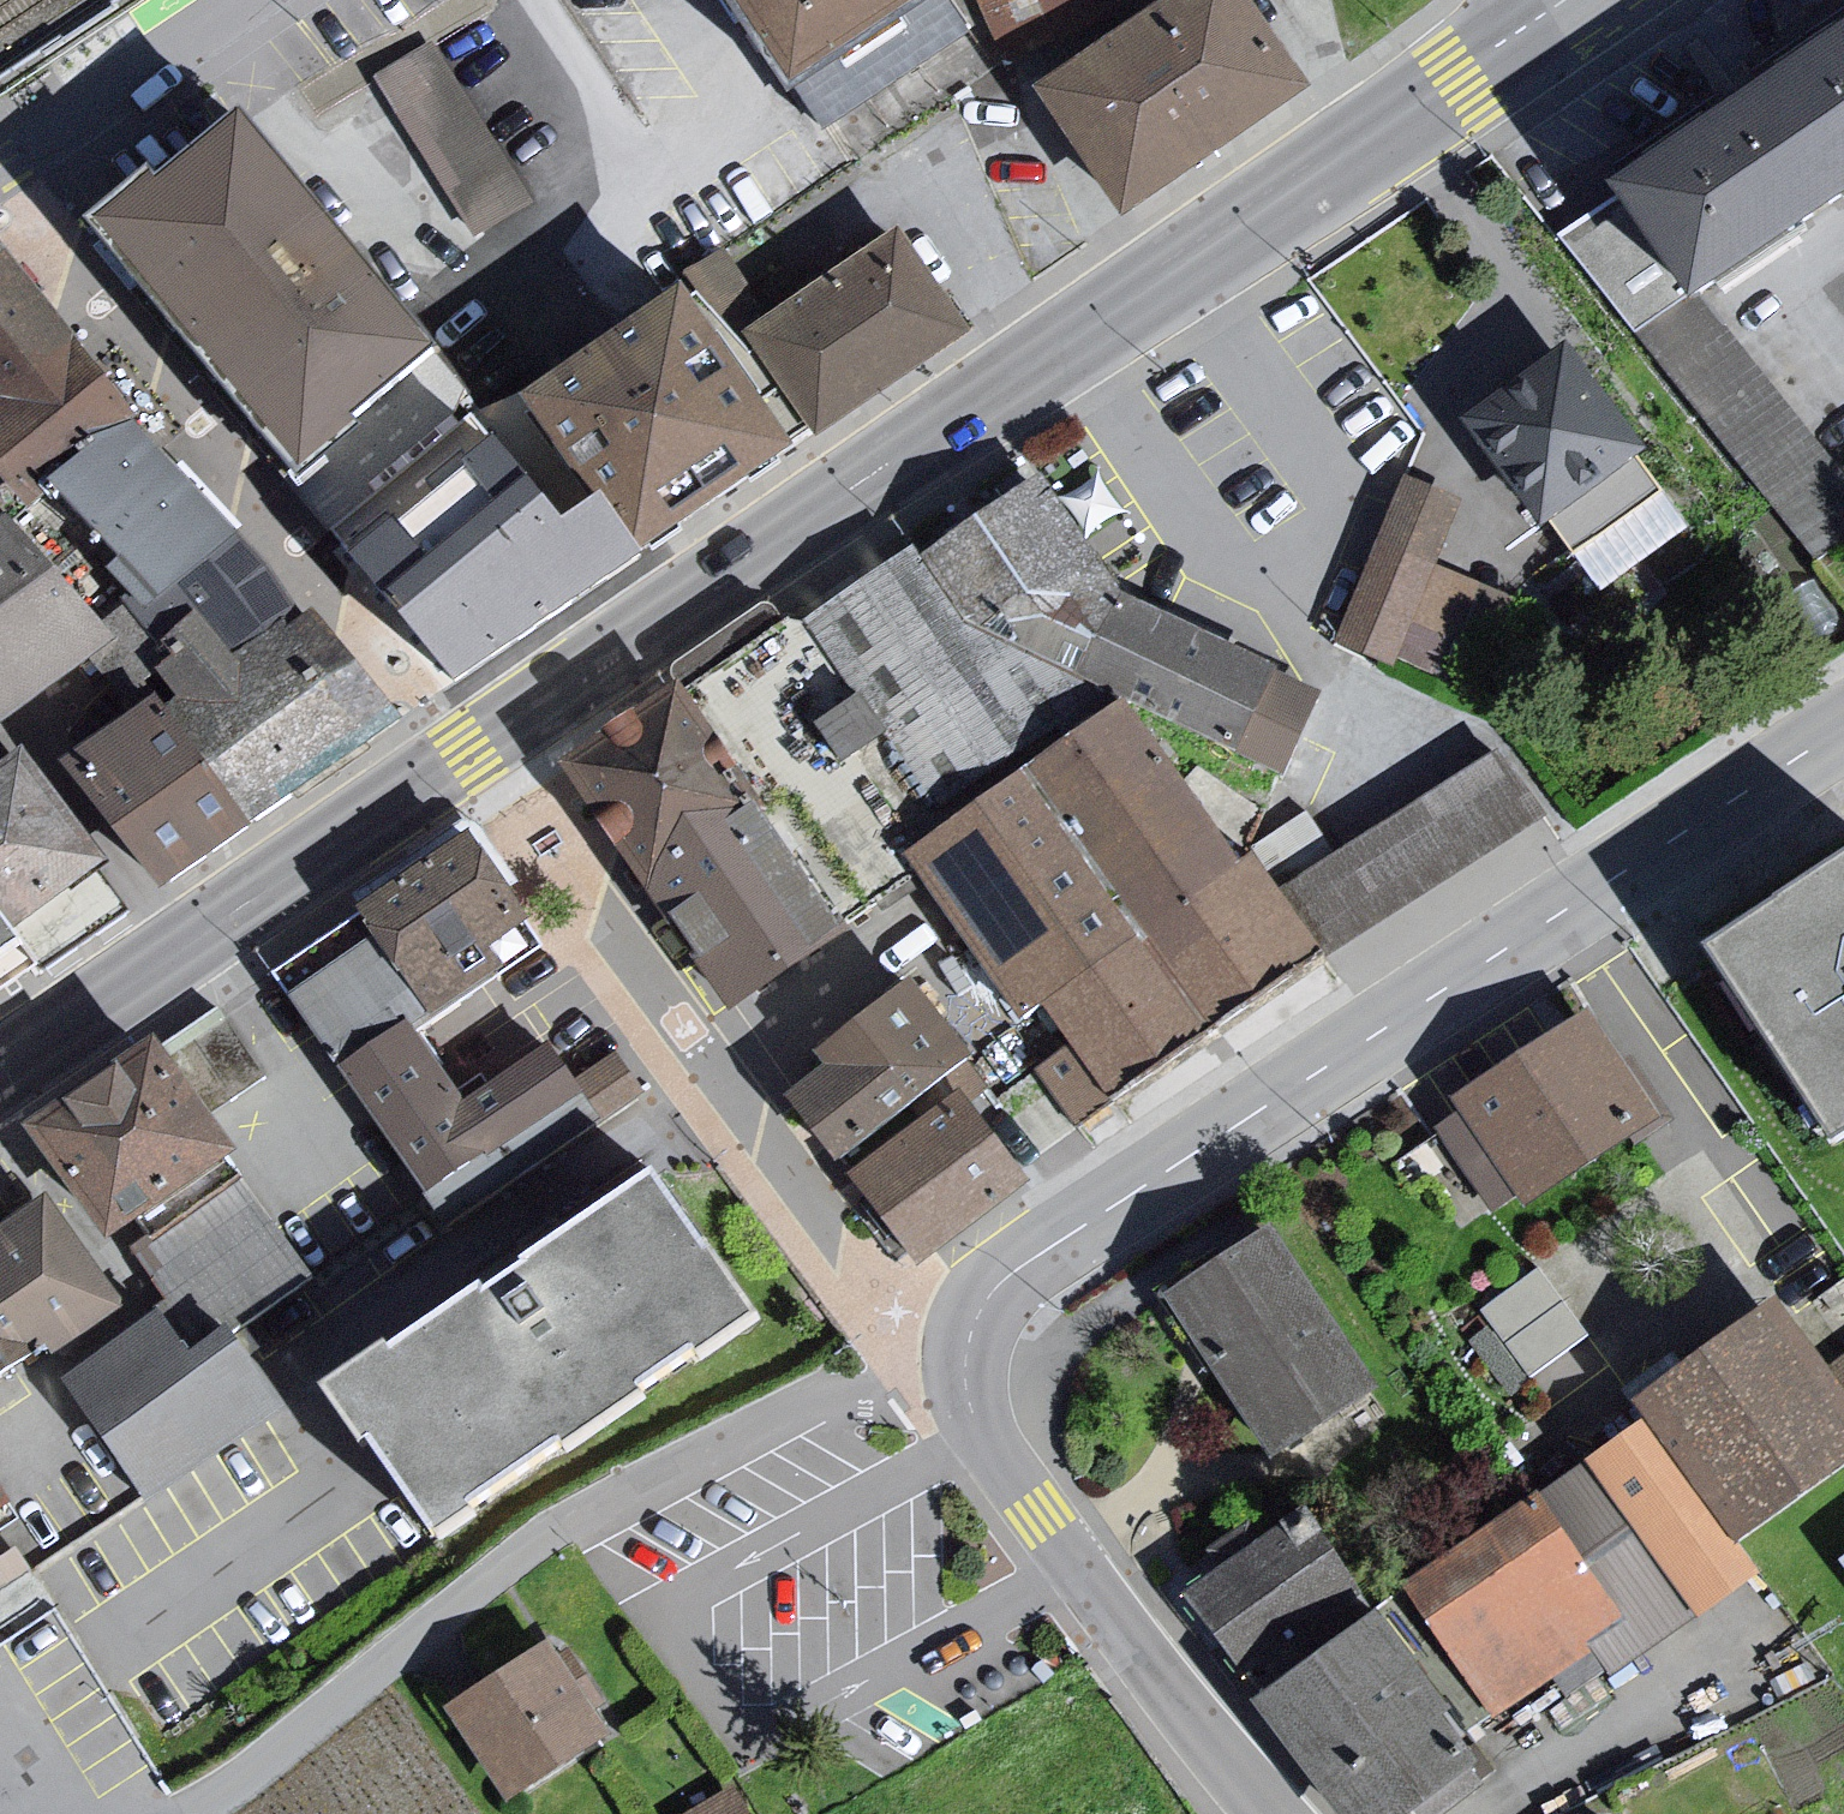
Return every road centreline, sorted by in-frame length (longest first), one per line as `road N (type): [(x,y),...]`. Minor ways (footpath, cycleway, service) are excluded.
road 1 (primary): [(0,1093),(474,764),(1608,5)]
road 2 (primary): [(1516,0),(0,1038)]
road 3 (residential): [(964,1363),(973,1323),(993,1288),(1031,1258),(1843,726)]
road 4 (residential): [(172,1813),(445,1605),(594,1508),(904,1369)]
road 5 (residential): [(572,888),(904,1369)]
road 6 (residential): [(5,175),(360,626)]
road 7 (residential): [(964,1363),(965,1401),(984,1447),(1262,1813)]
road 8 (residential): [(260,0),(5,175)]

